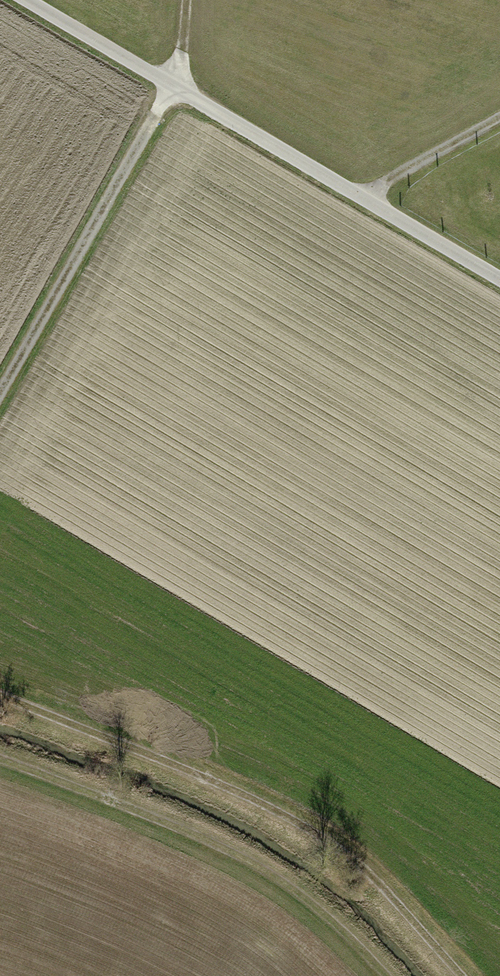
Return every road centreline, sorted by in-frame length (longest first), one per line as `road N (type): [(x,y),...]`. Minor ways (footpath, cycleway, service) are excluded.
road 1 (unclassified): [(499,285),(26,0)]
road 2 (track): [(463,975),(346,853),(294,819),(0,699)]
road 3 (track): [(0,760),(237,856),(304,893),(386,975)]
road 4 (track): [(0,398),(169,89)]
road 5 (track): [(357,200),(499,120)]

